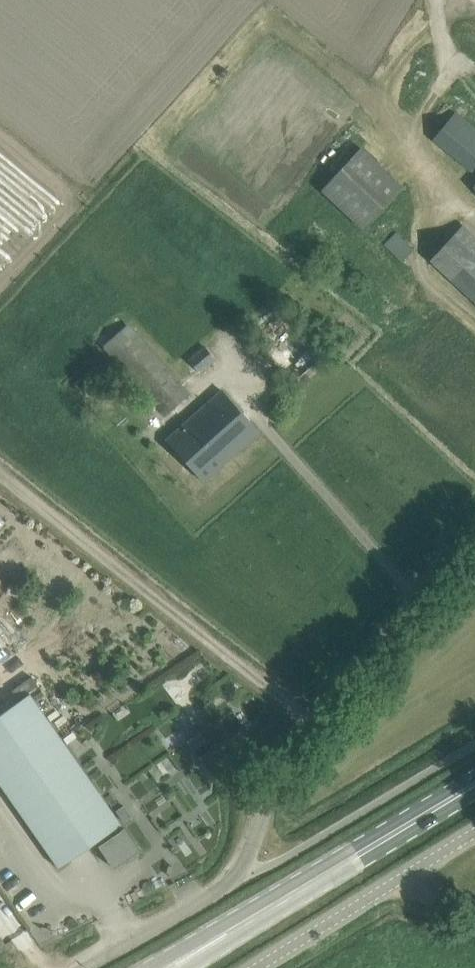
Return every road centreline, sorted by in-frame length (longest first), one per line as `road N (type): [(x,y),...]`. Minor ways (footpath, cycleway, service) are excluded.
road 1 (unclassified): [(474,546),(285,766),(263,802),(241,872),(82,967)]
road 2 (primary): [(168,967),(474,783)]
road 3 (unclassified): [(388,884),(255,967)]
road 4 (track): [(410,142),(447,91),(437,0)]

